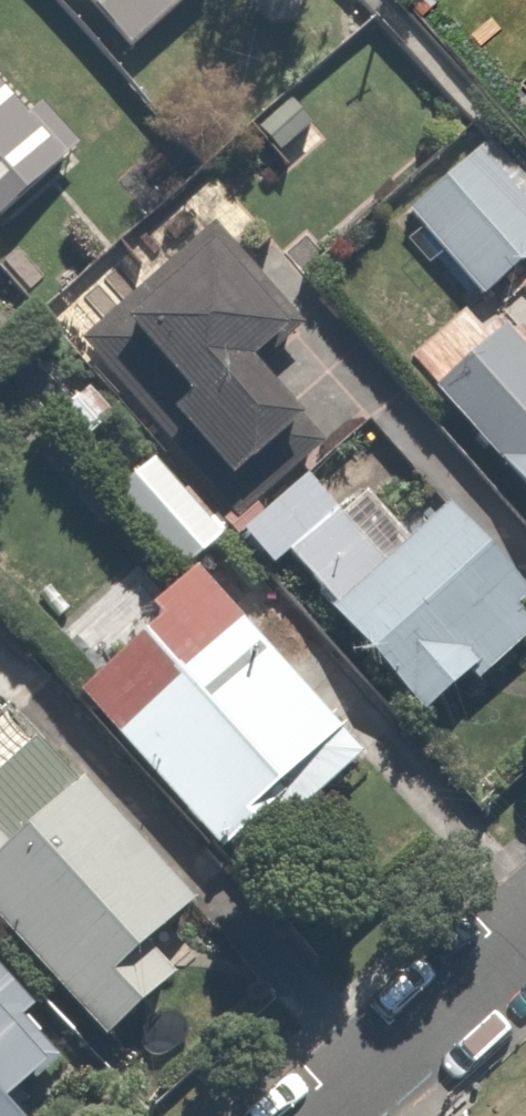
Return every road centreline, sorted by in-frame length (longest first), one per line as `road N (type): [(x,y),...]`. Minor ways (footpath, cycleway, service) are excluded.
road 1 (residential): [(312,1115),(525,925)]

